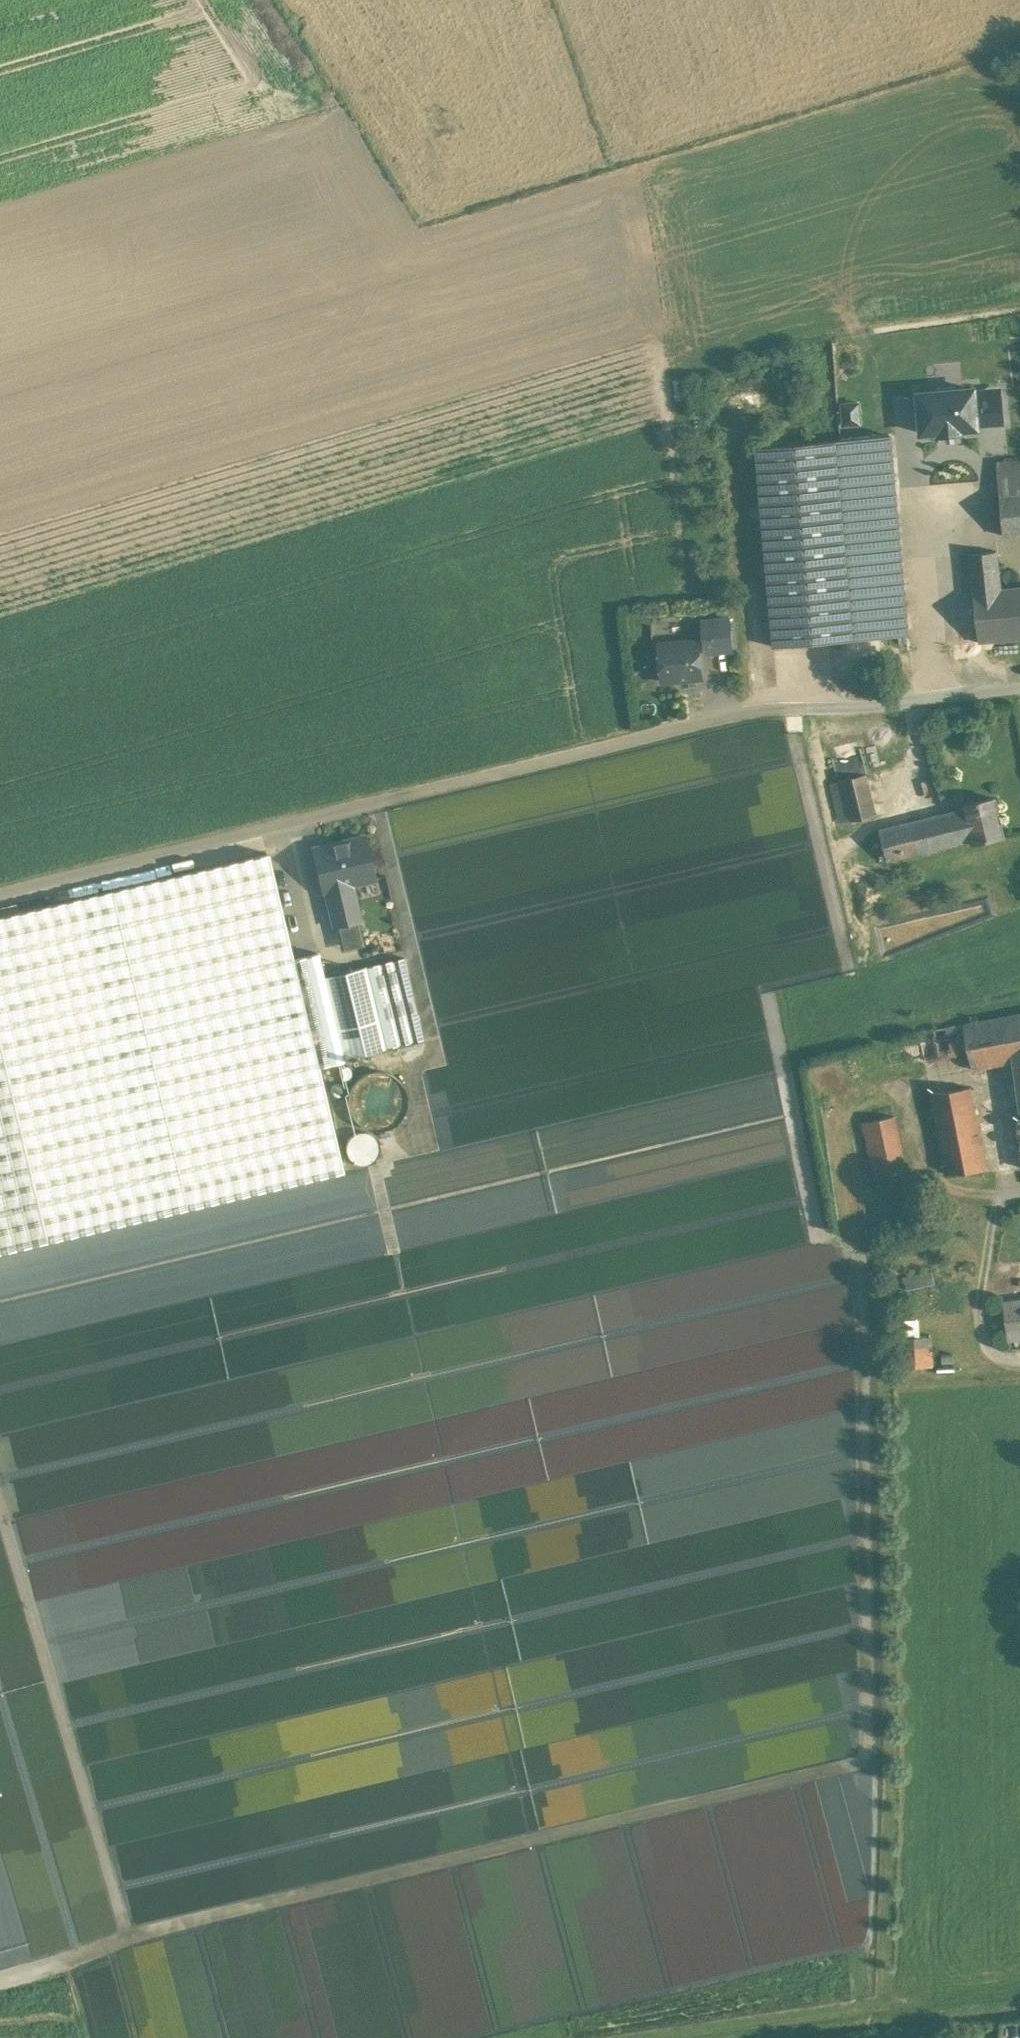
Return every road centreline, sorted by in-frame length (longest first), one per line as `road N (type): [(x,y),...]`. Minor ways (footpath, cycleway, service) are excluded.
road 1 (track): [(0,899),(286,816),(374,805),(618,741),(787,707),(1019,686)]
road 2 (track): [(1019,558),(991,536),(927,544),(941,696)]
road 3 (track): [(374,805),(430,1031)]
road 4 (track): [(286,816),(323,962)]

